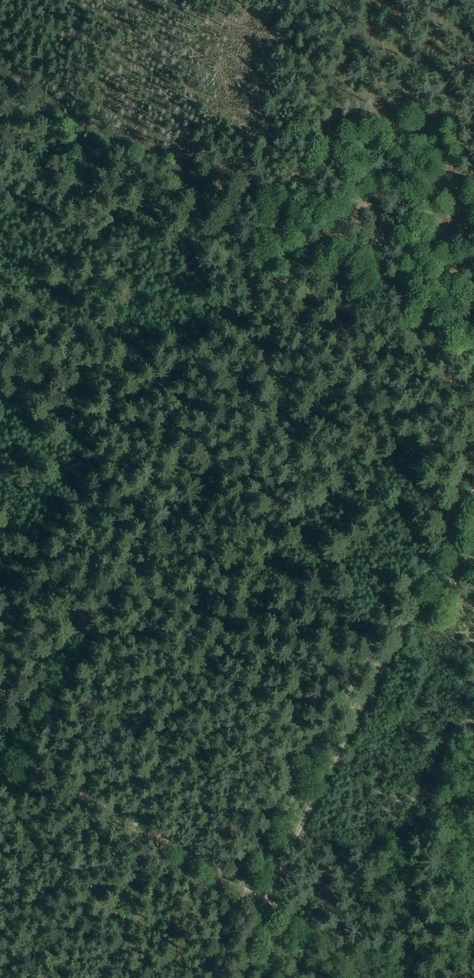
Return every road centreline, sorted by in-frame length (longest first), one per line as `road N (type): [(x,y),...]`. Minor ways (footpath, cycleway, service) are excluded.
road 1 (track): [(473,490),(280,864),(240,977)]
road 2 (track): [(473,397),(213,248),(0,148)]
road 3 (track): [(374,977),(264,898),(0,746)]

